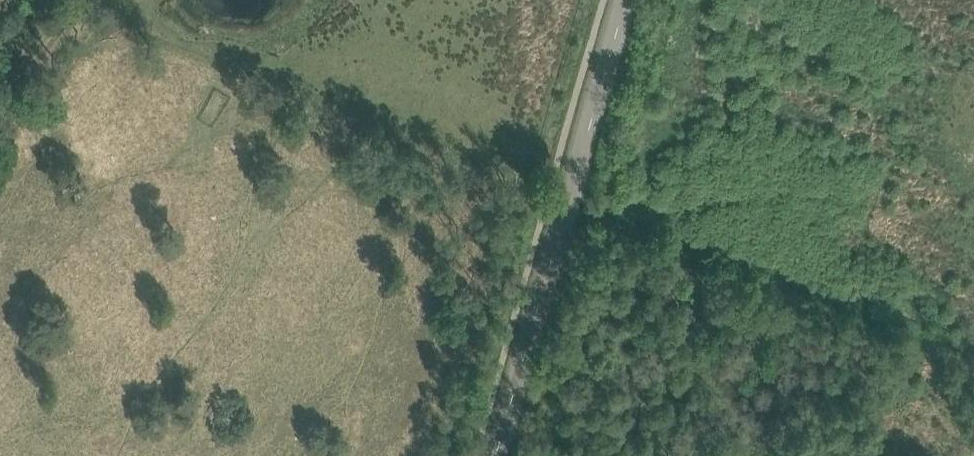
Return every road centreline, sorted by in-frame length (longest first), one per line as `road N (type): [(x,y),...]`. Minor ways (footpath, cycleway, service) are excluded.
road 1 (tertiary): [(497,455),(626,0)]
road 2 (track): [(568,204),(973,356)]
road 3 (track): [(624,221),(549,455)]

